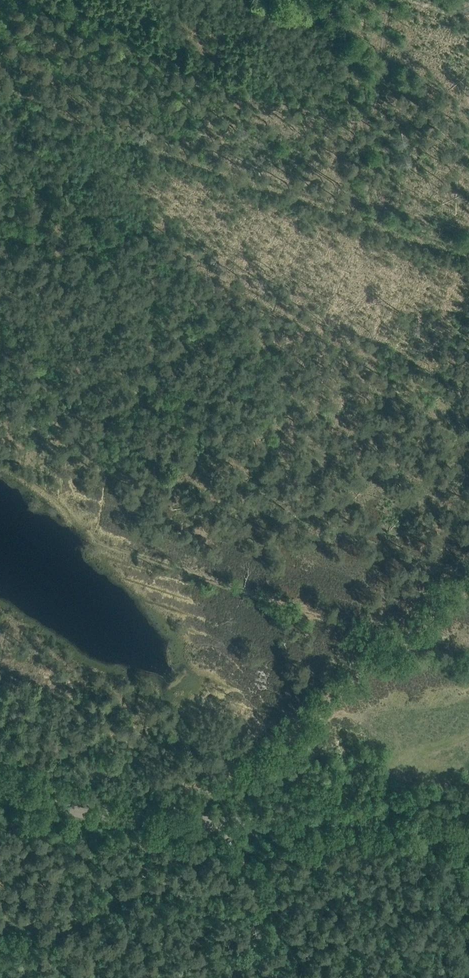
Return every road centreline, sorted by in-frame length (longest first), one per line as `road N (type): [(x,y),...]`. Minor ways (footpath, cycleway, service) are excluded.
road 1 (tertiary): [(0,776),(126,815),(201,827),(468,844)]
road 2 (track): [(468,556),(179,823)]
road 3 (track): [(312,977),(240,854),(212,828)]

